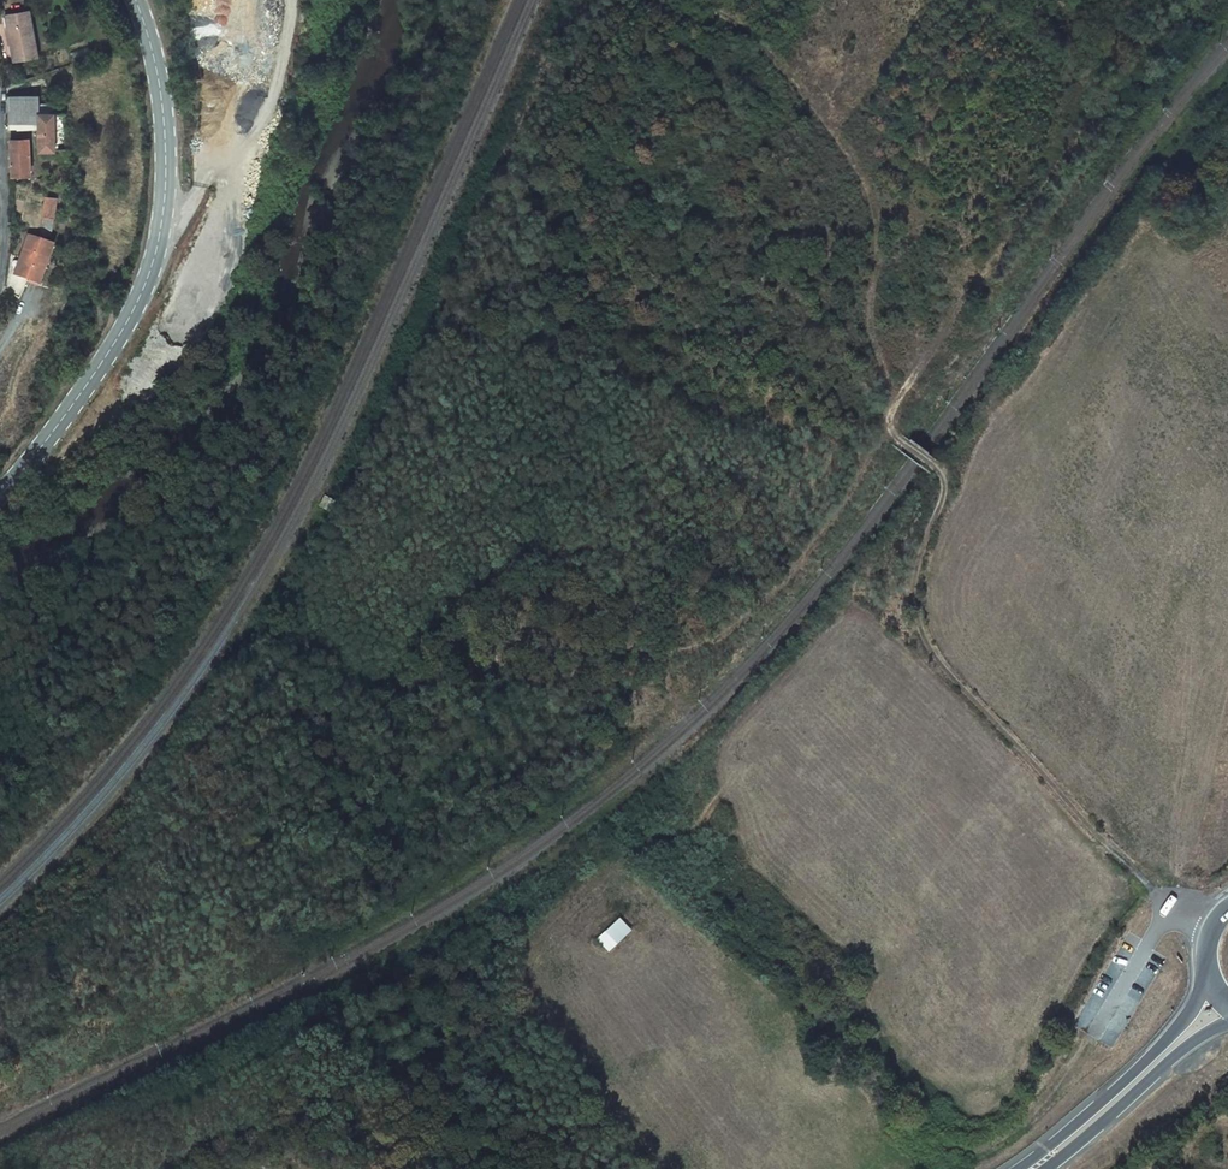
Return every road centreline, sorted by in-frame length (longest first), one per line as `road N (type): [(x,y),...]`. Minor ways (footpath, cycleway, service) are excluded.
road 1 (track): [(1181,912),(1094,833),(920,633),(915,580),(945,487),(937,469),(894,436),(888,414),(947,327)]
road 2 (primary): [(134,0),(169,133),(163,222),(121,331),(0,493)]
road 3 (primary): [(1211,977),(1169,1040),(1017,1168)]
road 4 (primary): [(1045,1168),(1227,1021)]
road 5 (unclassified): [(0,154),(0,279)]

